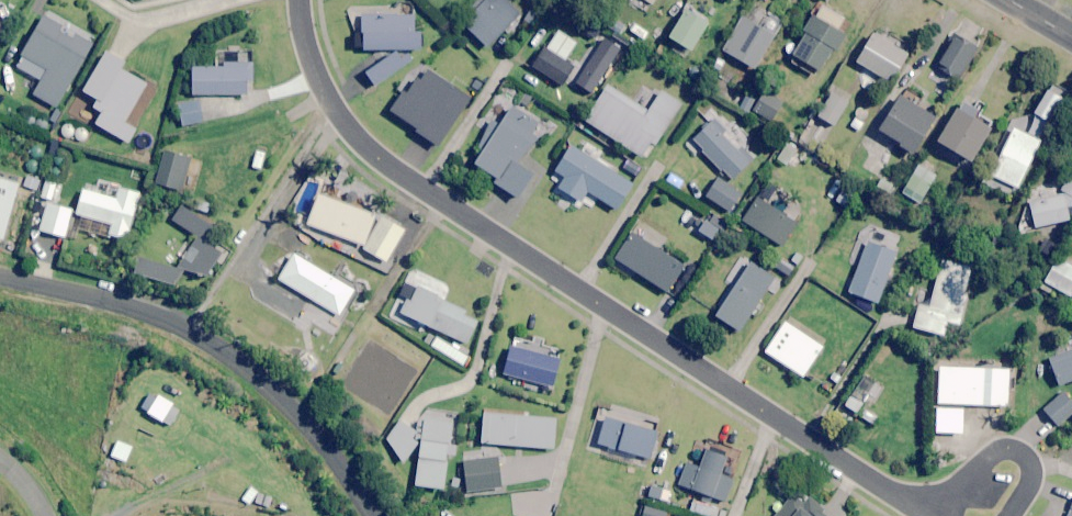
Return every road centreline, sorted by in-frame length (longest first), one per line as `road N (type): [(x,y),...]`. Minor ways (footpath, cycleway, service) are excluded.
road 1 (residential): [(925,515),(371,152),(346,127),(314,69),(299,0)]
road 2 (residential): [(371,515),(308,427),(211,342),(141,309),(0,276)]
road 3 (residential): [(938,515),(989,456),(1007,448),(1024,453),(1032,468),(1010,515)]

